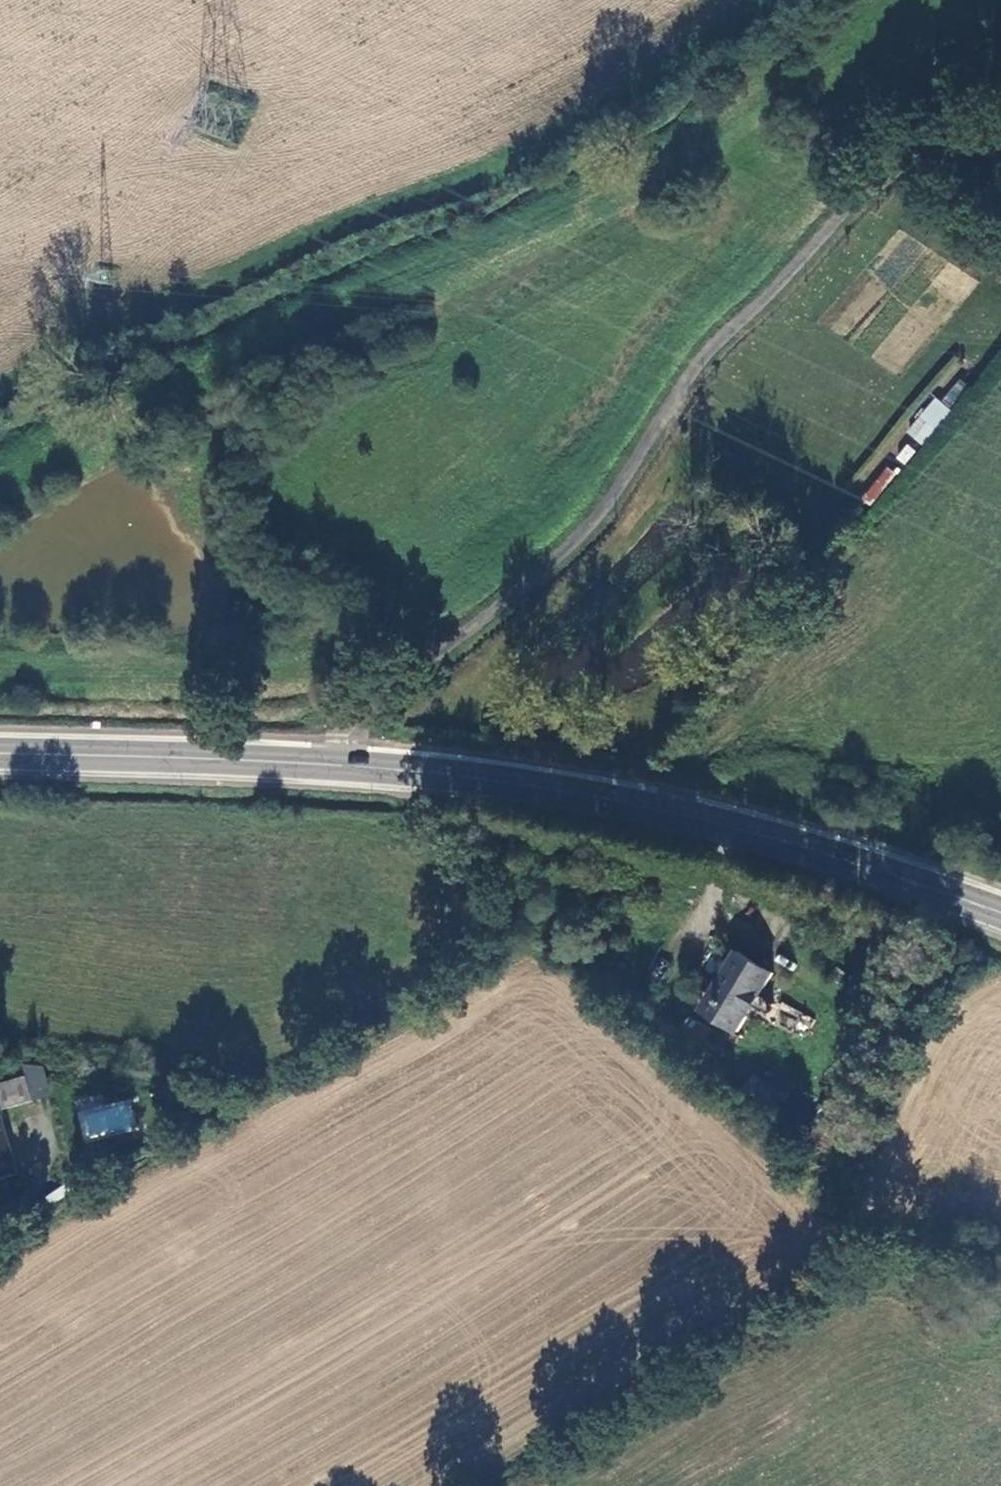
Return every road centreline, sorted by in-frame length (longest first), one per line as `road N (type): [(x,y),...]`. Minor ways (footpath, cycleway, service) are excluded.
road 1 (primary): [(0,756),(340,767),(512,786),(811,851),(1000,919)]
road 2 (track): [(819,0),(756,50),(601,143),(506,191),(317,258),(0,423)]

